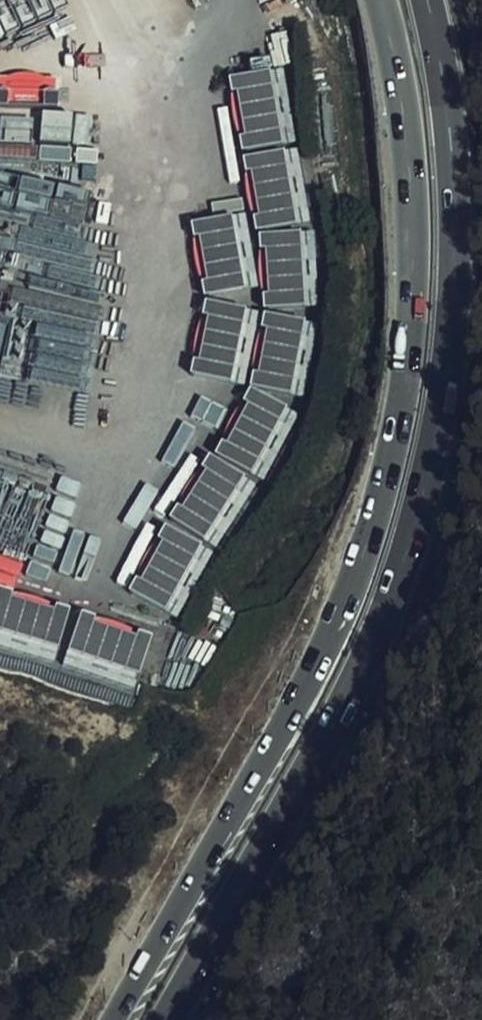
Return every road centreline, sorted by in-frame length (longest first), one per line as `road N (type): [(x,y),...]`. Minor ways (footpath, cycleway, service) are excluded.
road 1 (primary): [(377,0),(404,129),(412,237),(398,435),(338,622),(113,1019)]
road 2 (primary): [(166,1019),(359,672),(391,601),(435,446),(449,344),(455,185),(427,0)]

